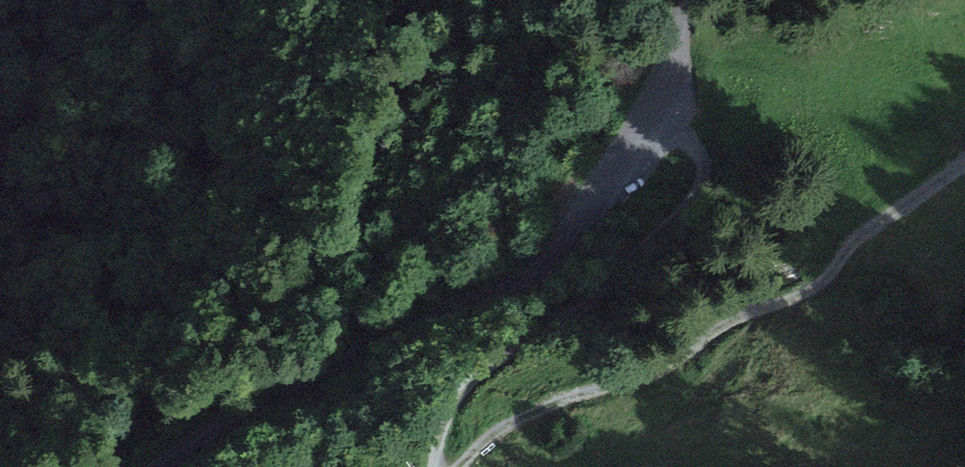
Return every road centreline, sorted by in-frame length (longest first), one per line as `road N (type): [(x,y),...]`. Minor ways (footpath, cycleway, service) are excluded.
road 1 (tertiary): [(685,0),(656,106),(555,255),(501,289),(333,364),(159,466)]
road 2 (track): [(656,106),(697,148),(698,185),(628,268),(473,381),(447,421),(434,466)]

